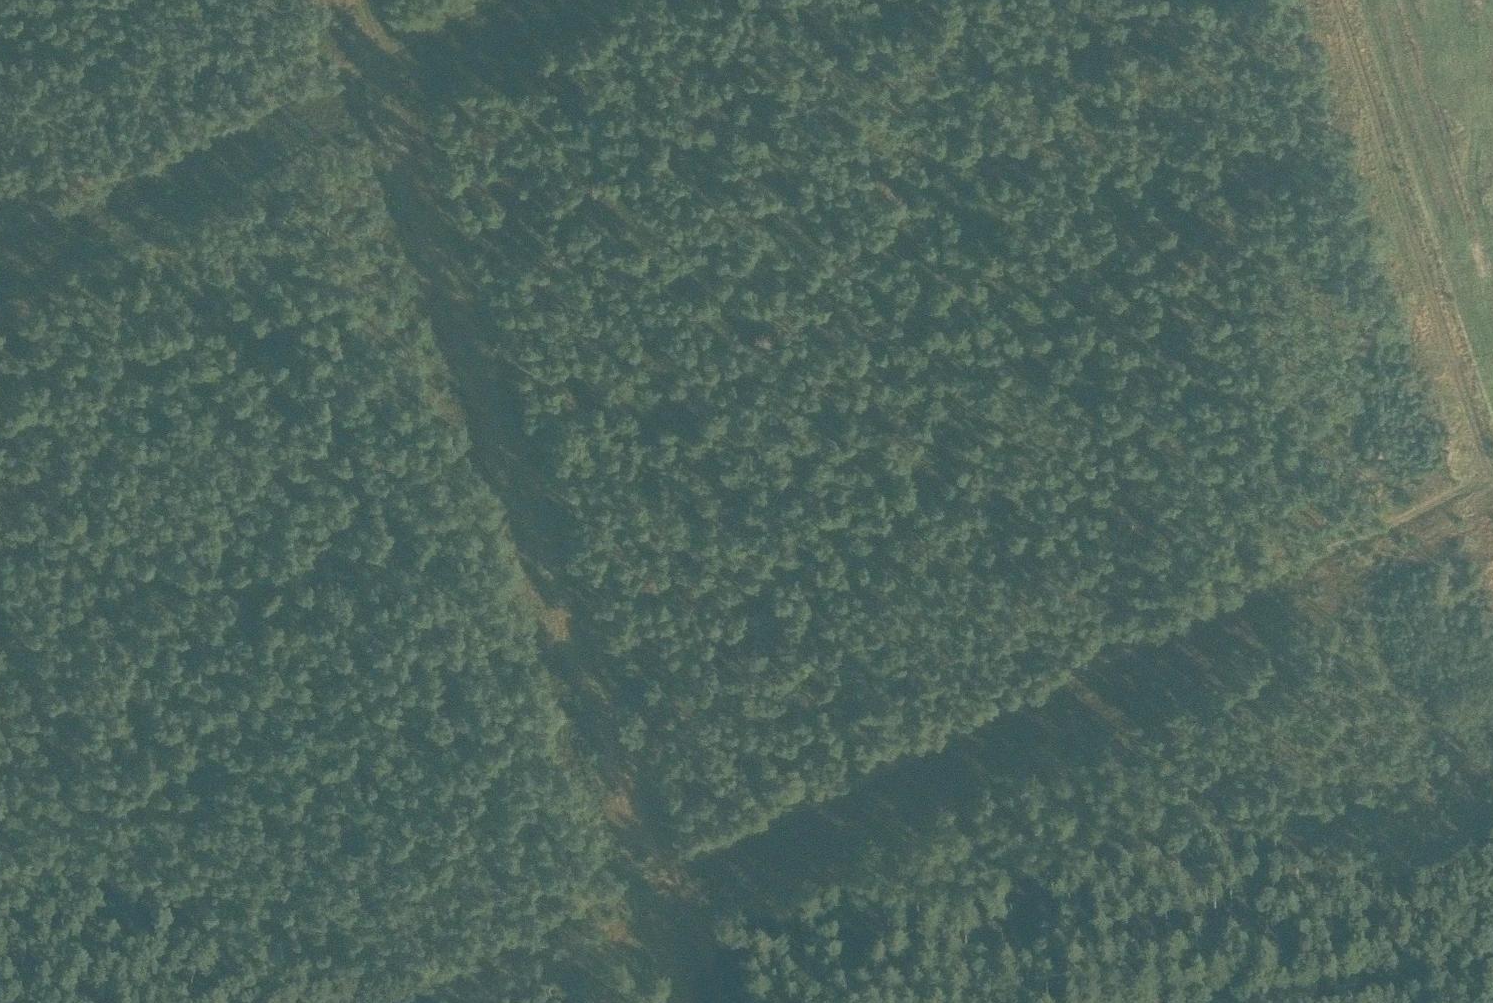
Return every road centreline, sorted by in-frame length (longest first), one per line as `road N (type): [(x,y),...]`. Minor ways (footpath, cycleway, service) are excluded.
road 1 (track): [(1492,474),(664,871)]
road 2 (track): [(1334,0),(1492,470)]
road 3 (track): [(719,1002),(697,916),(664,871),(395,1002)]

